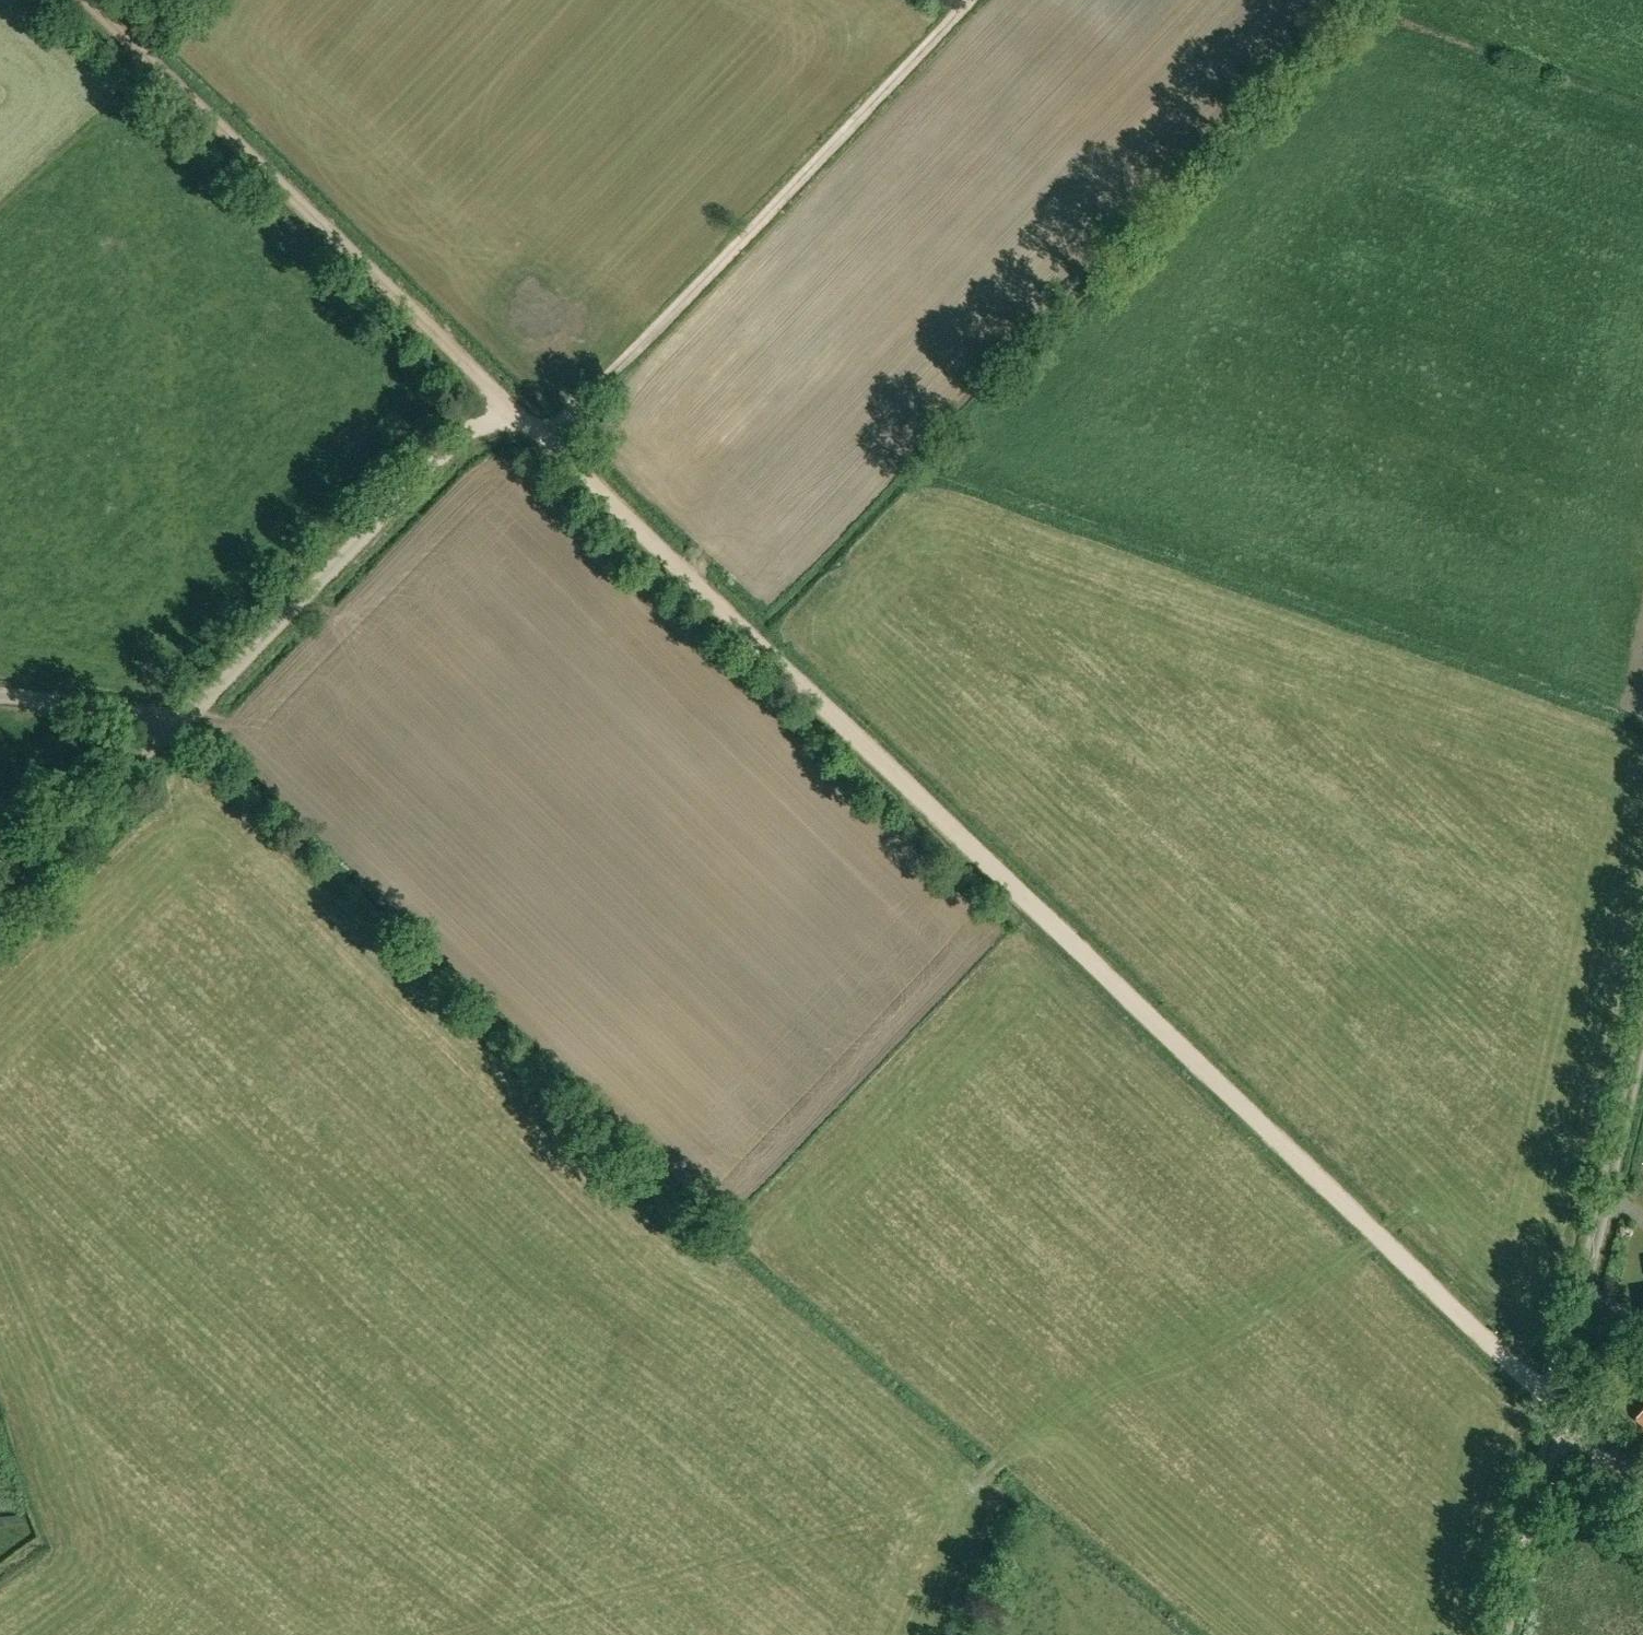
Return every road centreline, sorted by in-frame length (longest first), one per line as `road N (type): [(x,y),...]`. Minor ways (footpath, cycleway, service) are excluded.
road 1 (track): [(1557,1405),(548,440)]
road 2 (track): [(548,440),(88,0)]
road 3 (track): [(548,440),(972,0)]
road 4 (unclassified): [(1557,1405),(1642,1017)]
road 5 (unclassified): [(1504,1634),(1557,1405)]

